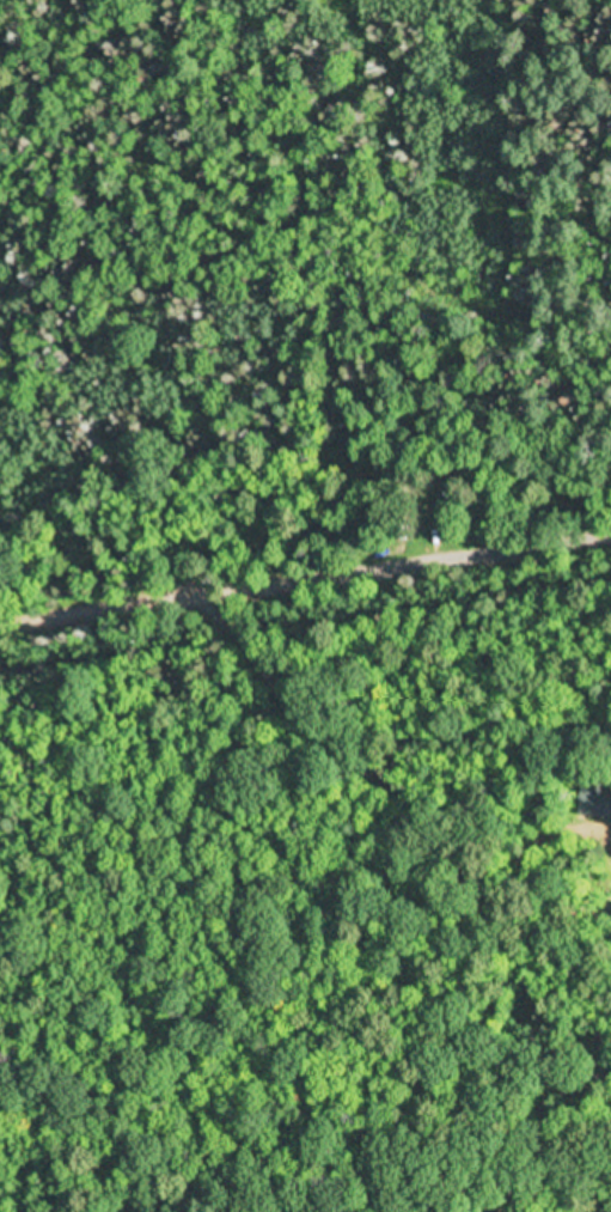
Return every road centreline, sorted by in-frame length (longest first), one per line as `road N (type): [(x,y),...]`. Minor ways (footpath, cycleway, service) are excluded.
road 1 (residential): [(552,1211),(562,1177),(562,1085),(550,1022),(515,926),(408,792)]
road 2 (residential): [(213,589),(610,530)]
road 3 (residential): [(359,756),(408,792),(610,724)]
road 4 (residential): [(0,621),(213,589)]

